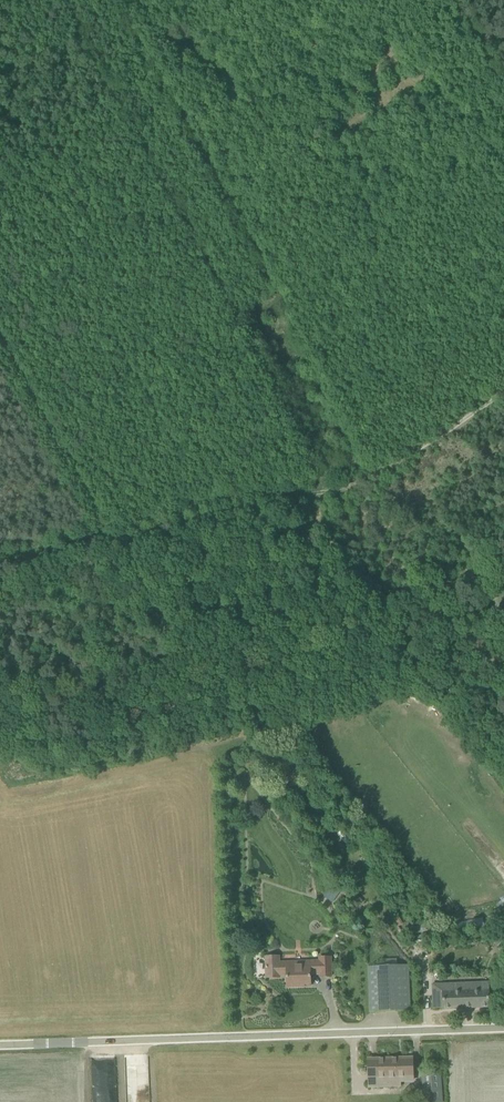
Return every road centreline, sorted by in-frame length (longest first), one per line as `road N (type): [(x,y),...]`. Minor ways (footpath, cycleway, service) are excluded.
road 1 (track): [(0,570),(354,480),(503,384)]
road 2 (unclassified): [(0,1049),(503,1028)]

